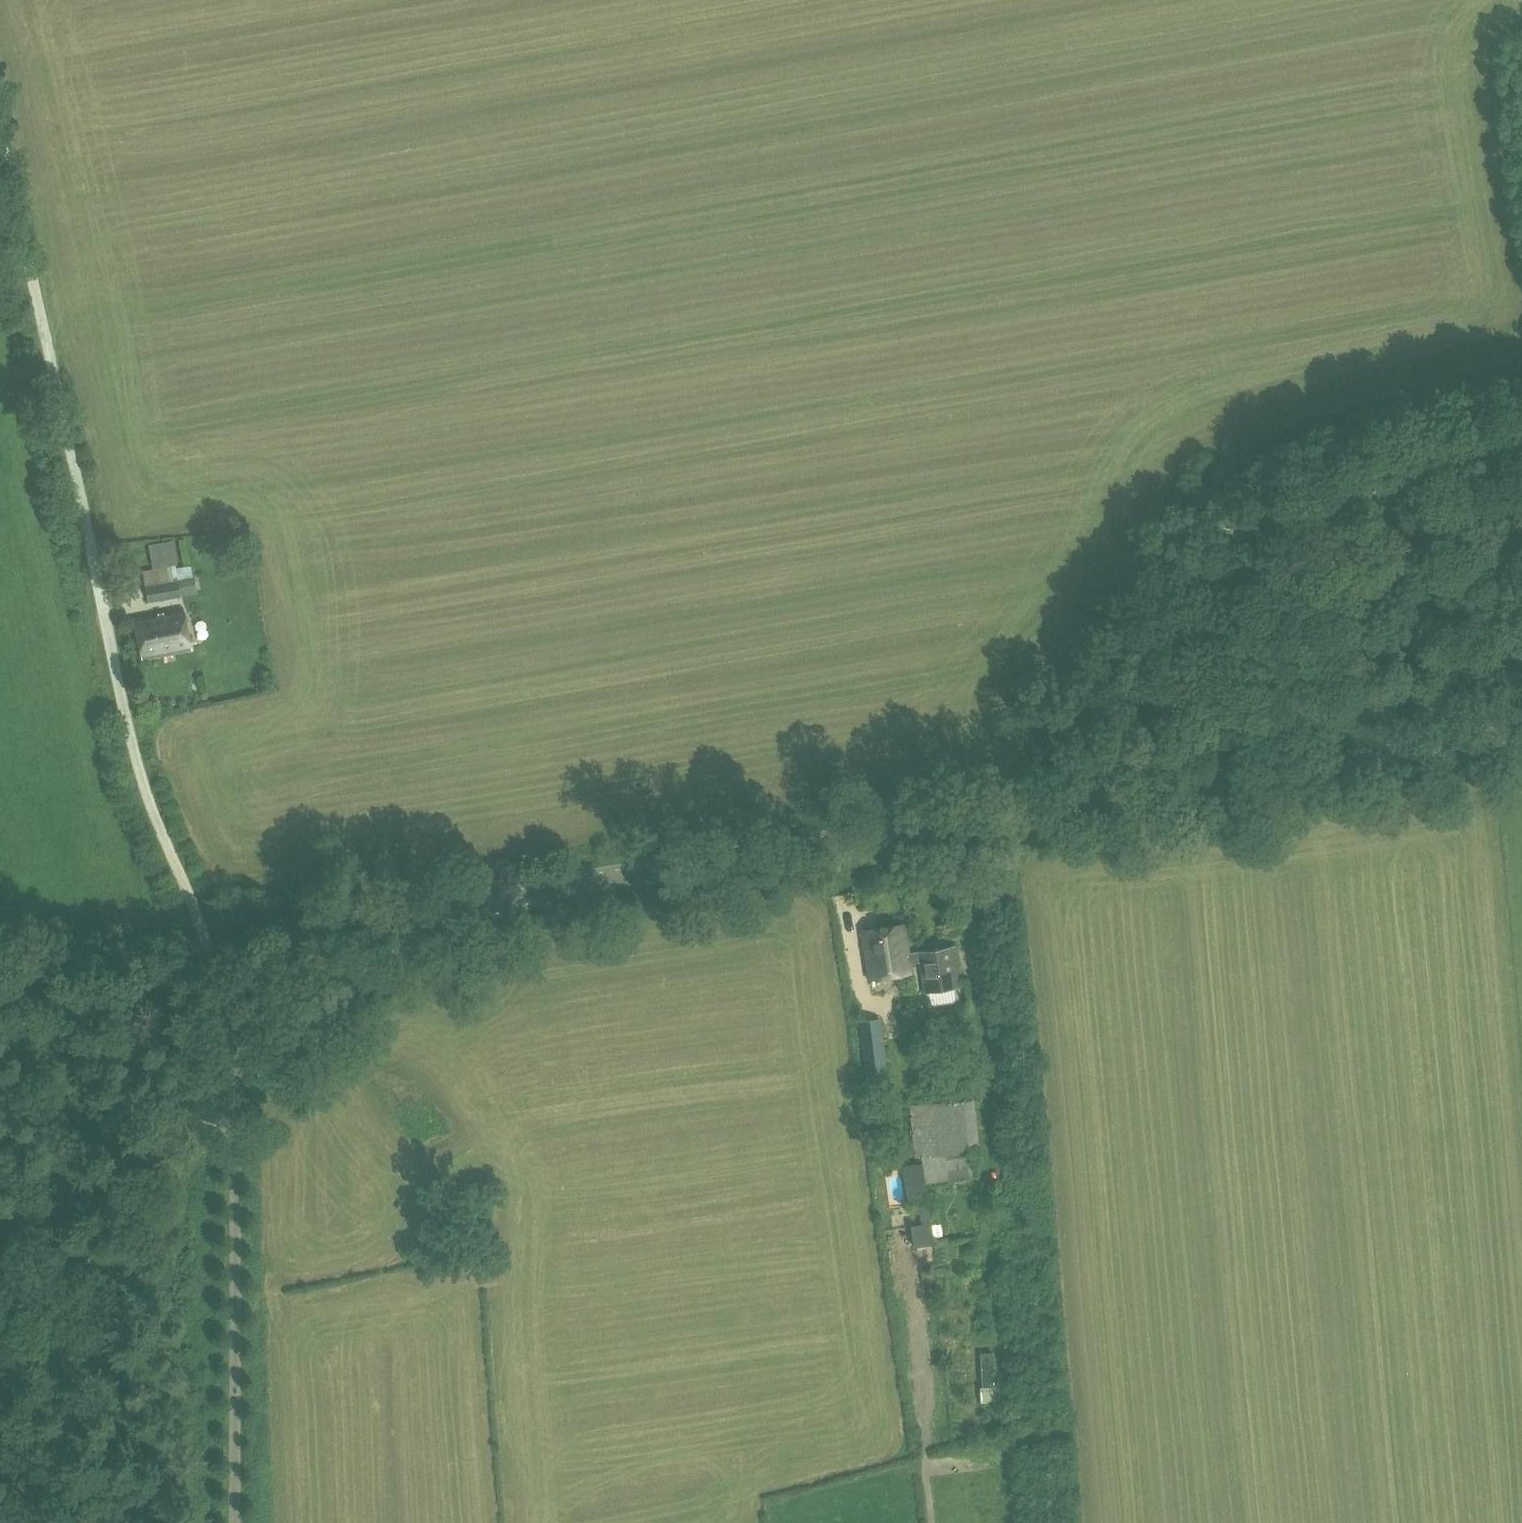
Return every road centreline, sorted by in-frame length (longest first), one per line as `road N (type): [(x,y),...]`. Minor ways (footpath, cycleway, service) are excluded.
road 1 (secondary): [(240,1079),(466,916),(1122,791),(1521,726)]
road 2 (unclassified): [(240,1079),(230,1012),(141,777),(82,508)]
road 3 (unclassified): [(238,1522),(240,1079)]
road 4 (secondary): [(0,1261),(240,1079)]
road 5 (track): [(0,973),(202,935)]

